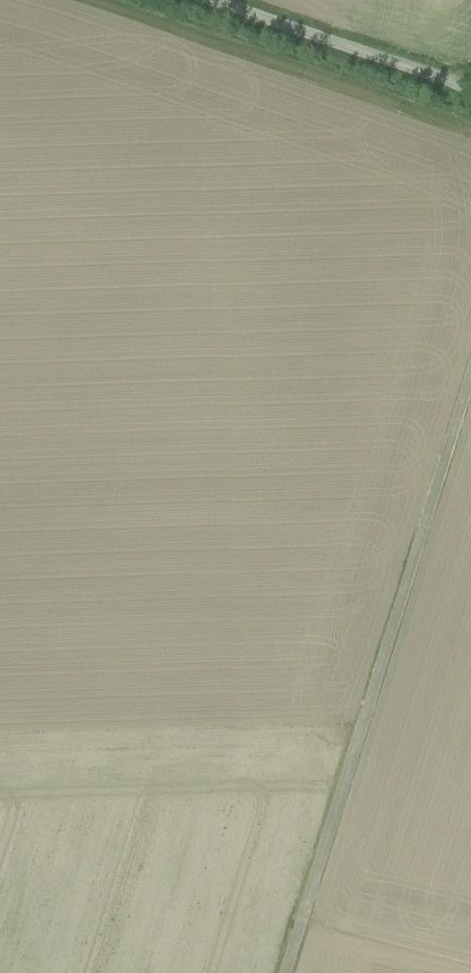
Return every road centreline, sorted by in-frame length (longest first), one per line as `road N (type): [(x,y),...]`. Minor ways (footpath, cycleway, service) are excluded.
road 1 (unclassified): [(470,377),(286,972)]
road 2 (track): [(430,509),(0,511)]
road 3 (unclassified): [(470,90),(210,0)]

